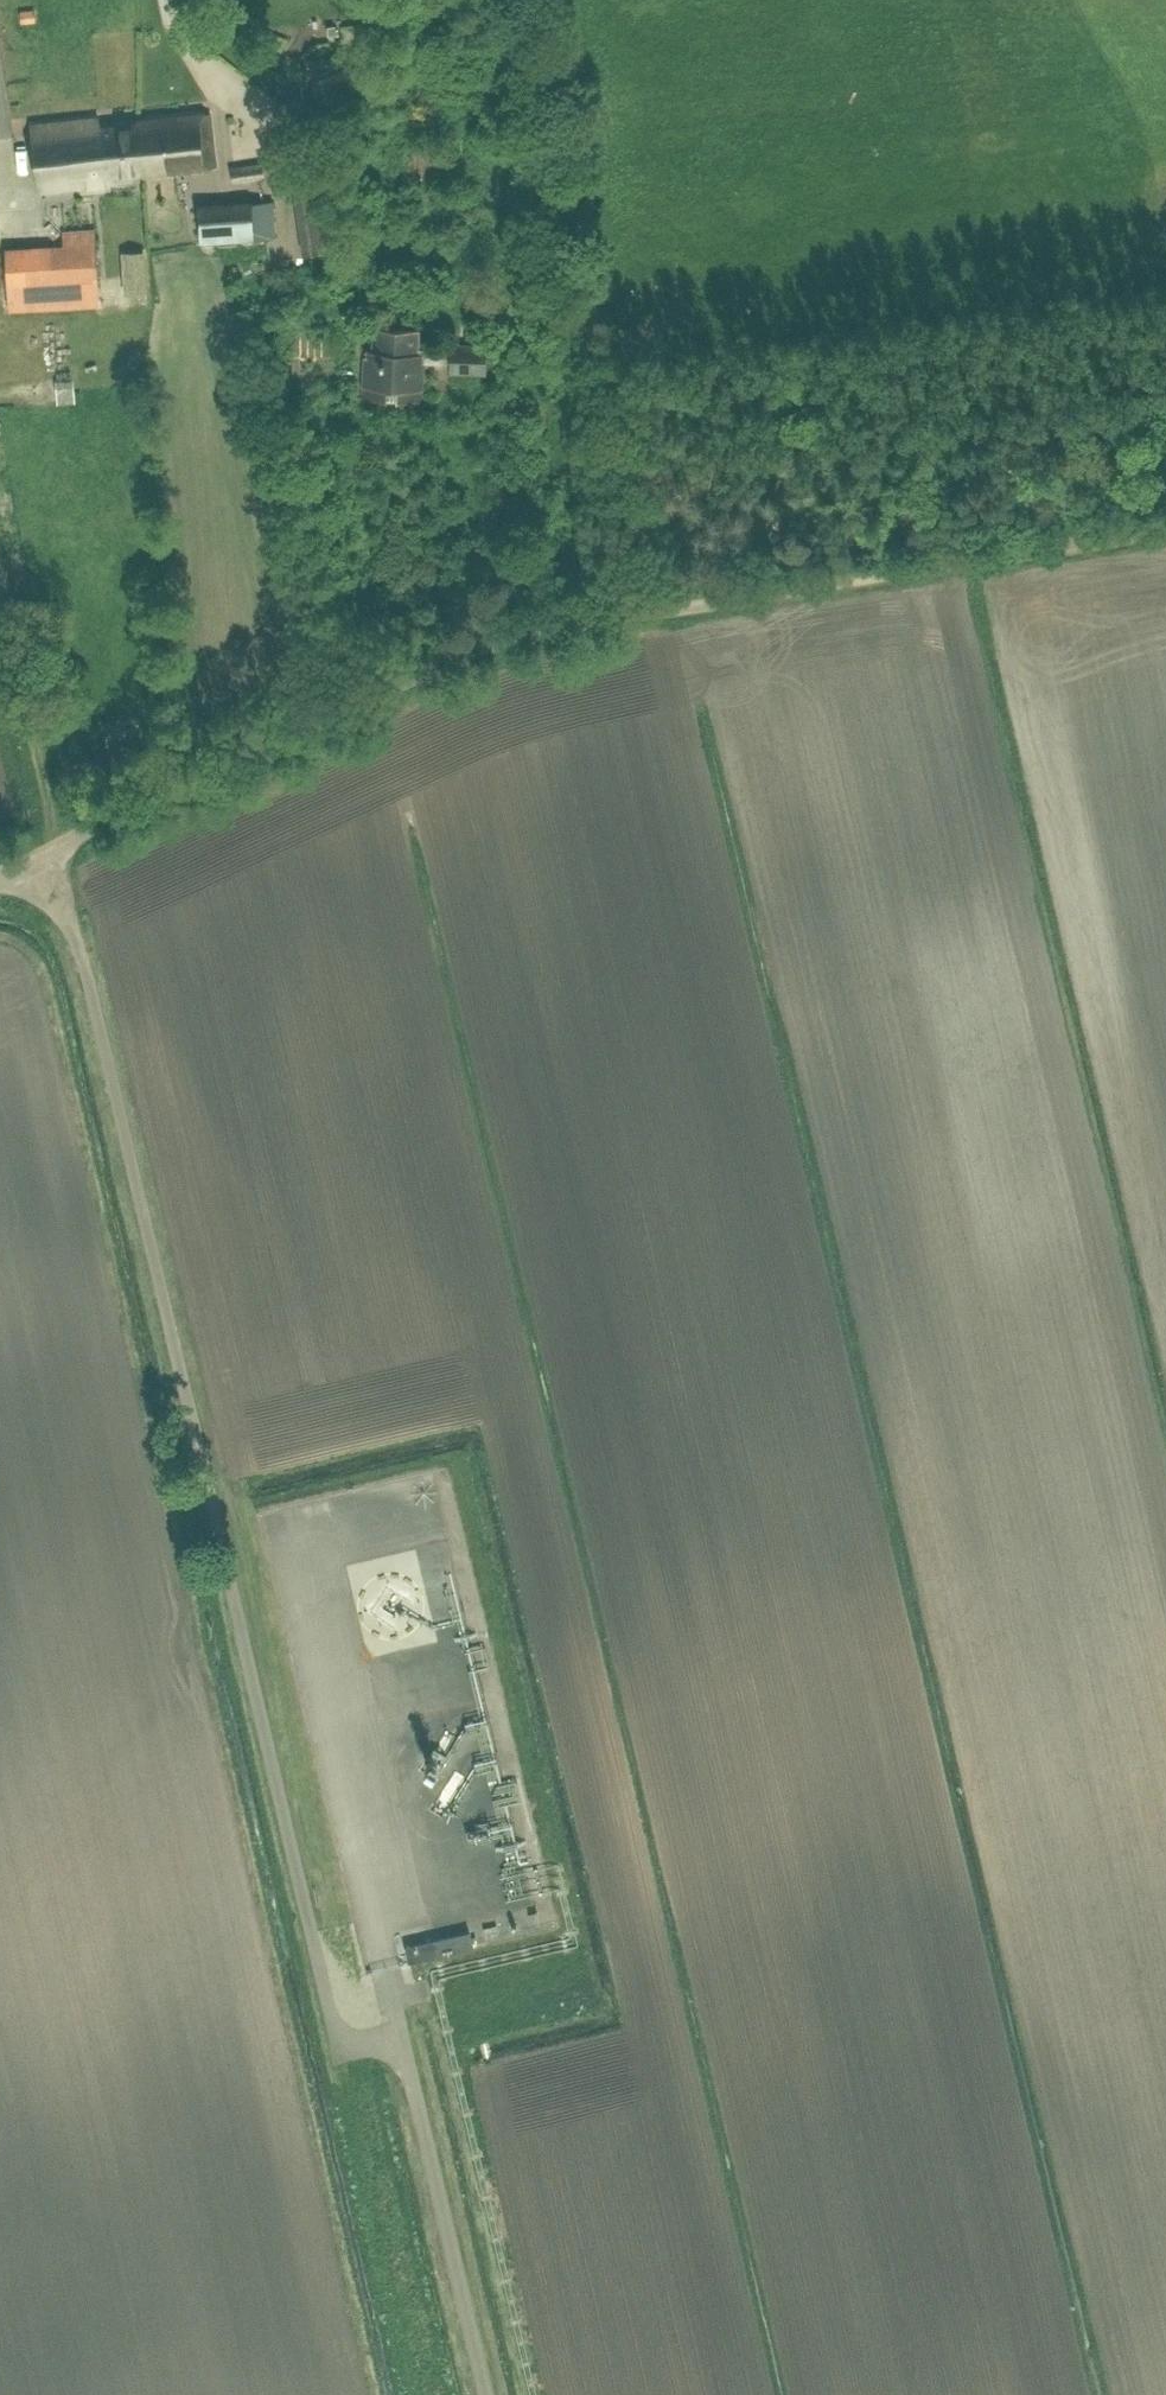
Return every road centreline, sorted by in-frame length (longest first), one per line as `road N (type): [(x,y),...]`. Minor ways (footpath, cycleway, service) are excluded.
road 1 (unclassified): [(44,852),(71,912),(333,2024),(357,2042),(403,2040),(487,2394)]
road 2 (unclassified): [(44,852),(312,722),(503,643),(1165,527)]
road 3 (track): [(0,582),(64,843)]

